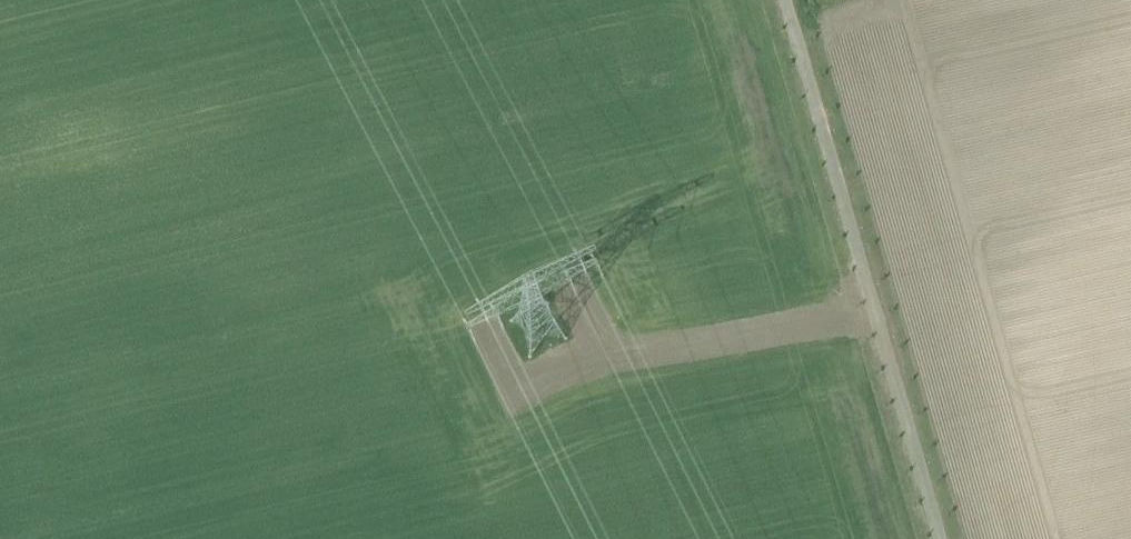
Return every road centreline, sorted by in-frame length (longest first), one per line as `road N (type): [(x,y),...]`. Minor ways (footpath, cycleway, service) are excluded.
road 1 (unclassified): [(934,538),(785,0)]

